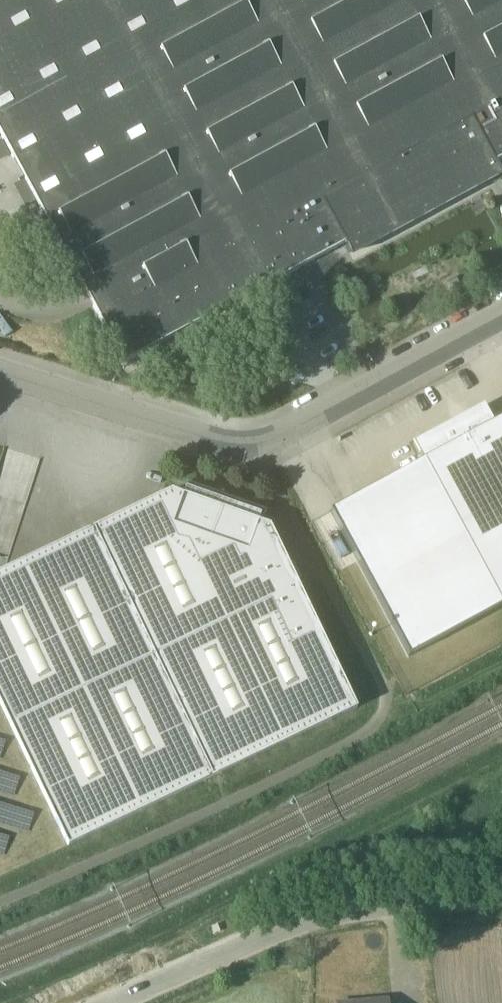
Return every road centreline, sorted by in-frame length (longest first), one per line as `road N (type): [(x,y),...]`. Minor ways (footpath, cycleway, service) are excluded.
road 1 (unclassified): [(501,316),(286,433),(232,444),(0,374)]
road 2 (tertiary): [(112,1002),(319,919),(501,898)]

